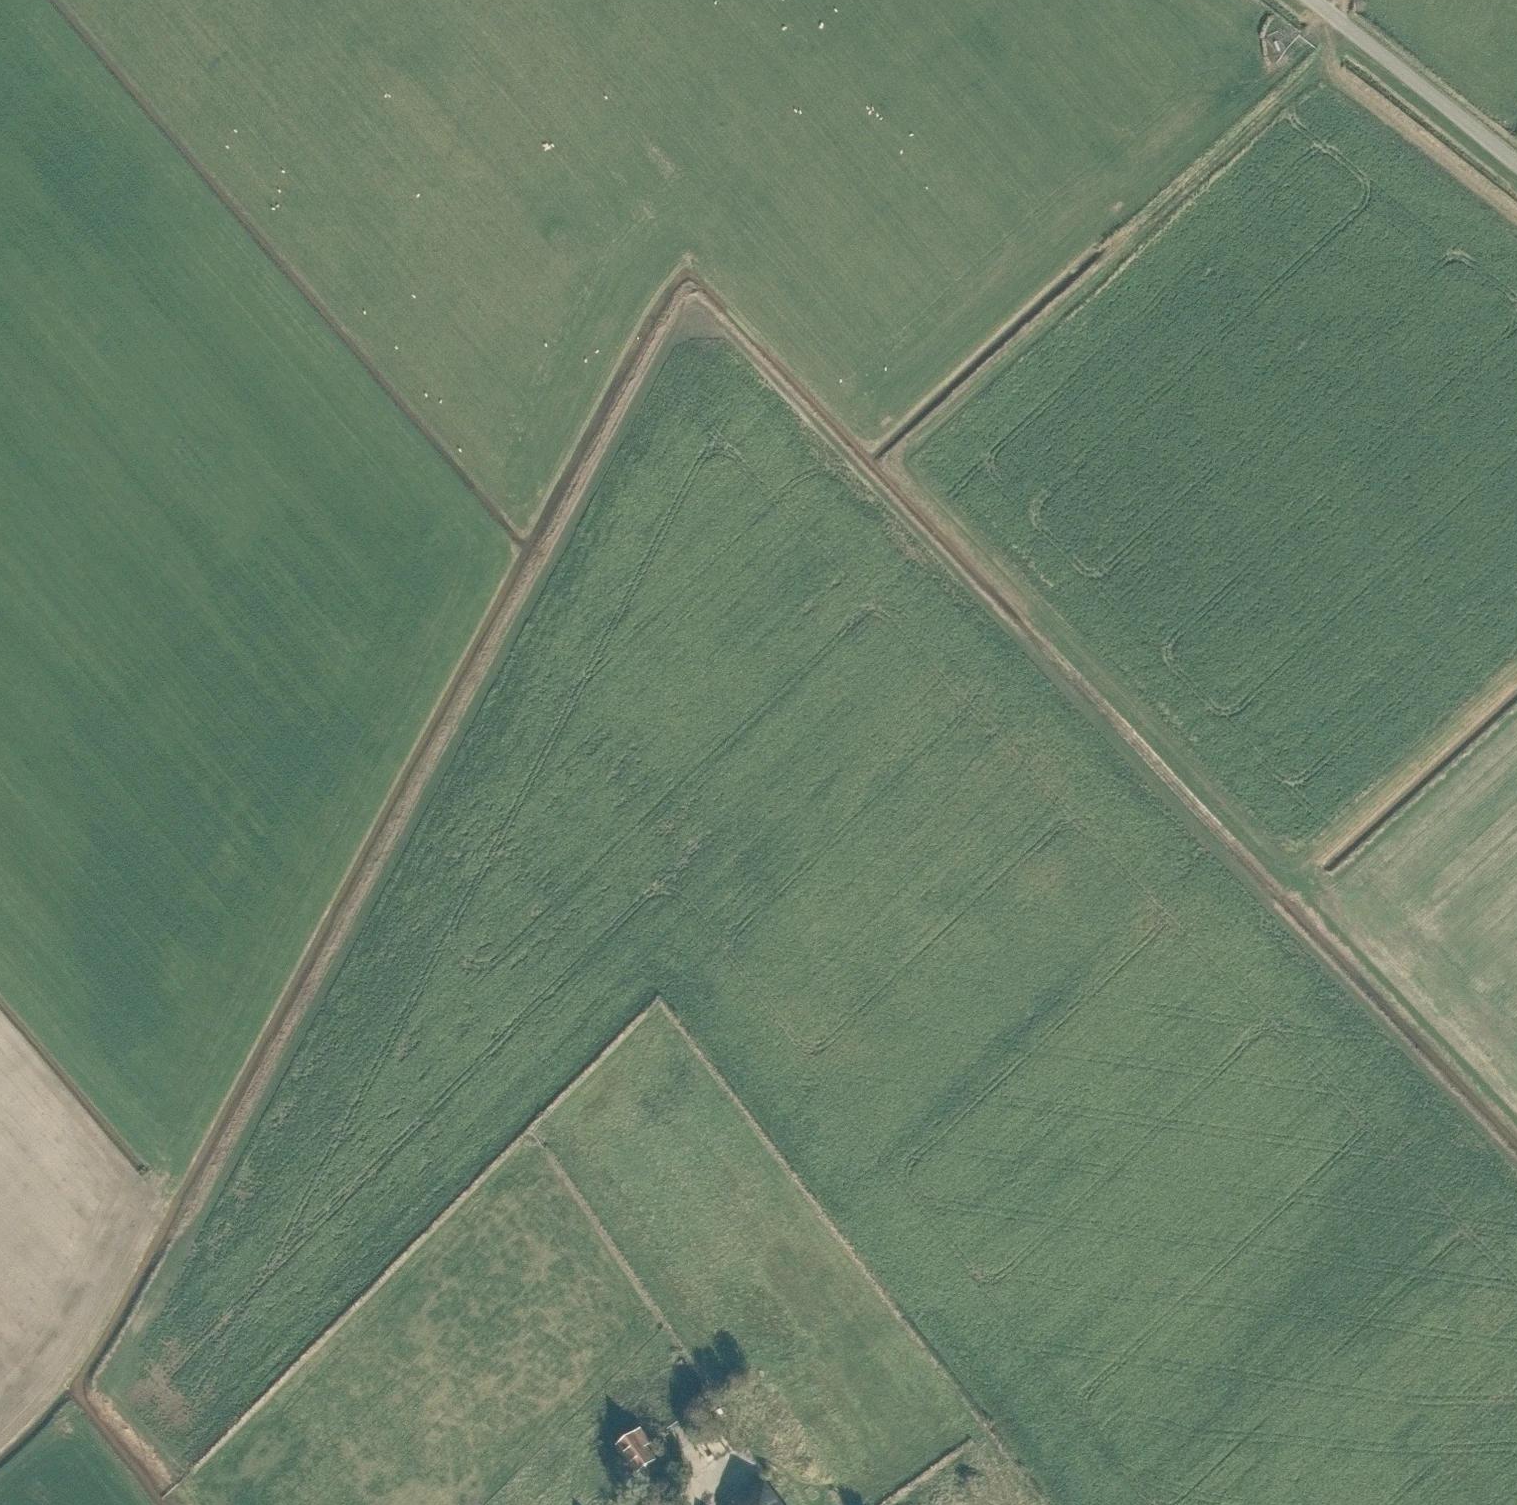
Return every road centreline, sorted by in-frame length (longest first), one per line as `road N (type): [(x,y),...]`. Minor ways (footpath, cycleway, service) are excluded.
road 1 (unclassified): [(1516,160),(1315,0)]

